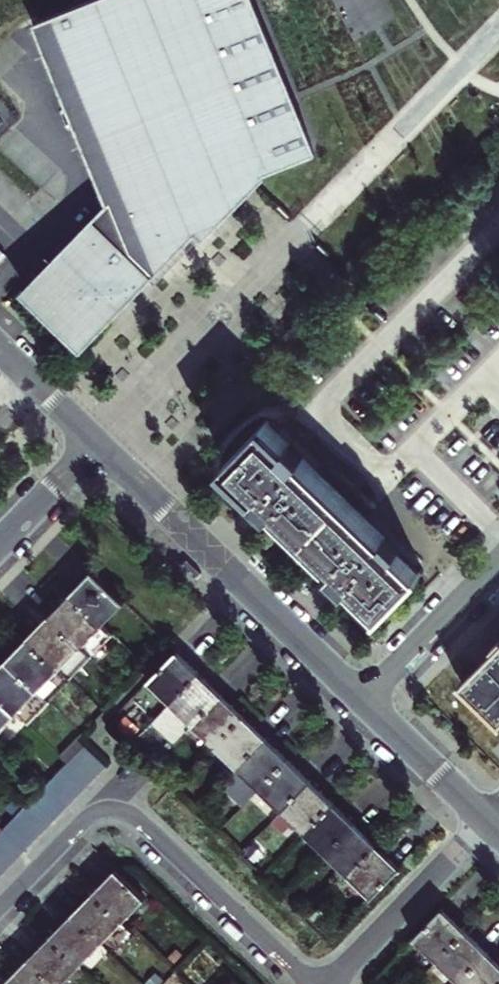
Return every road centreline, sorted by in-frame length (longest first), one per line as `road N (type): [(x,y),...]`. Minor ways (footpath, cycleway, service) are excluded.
road 1 (residential): [(310,983),(122,812),(84,821),(0,908)]
road 2 (residential): [(98,444),(359,698)]
road 3 (residential): [(486,820),(333,983)]
road 4 (residential): [(498,557),(359,698)]
road 5 (residential): [(359,698),(486,820)]
road 6 (residential): [(98,444),(0,545)]
road 7 (residential): [(0,351),(98,444)]

